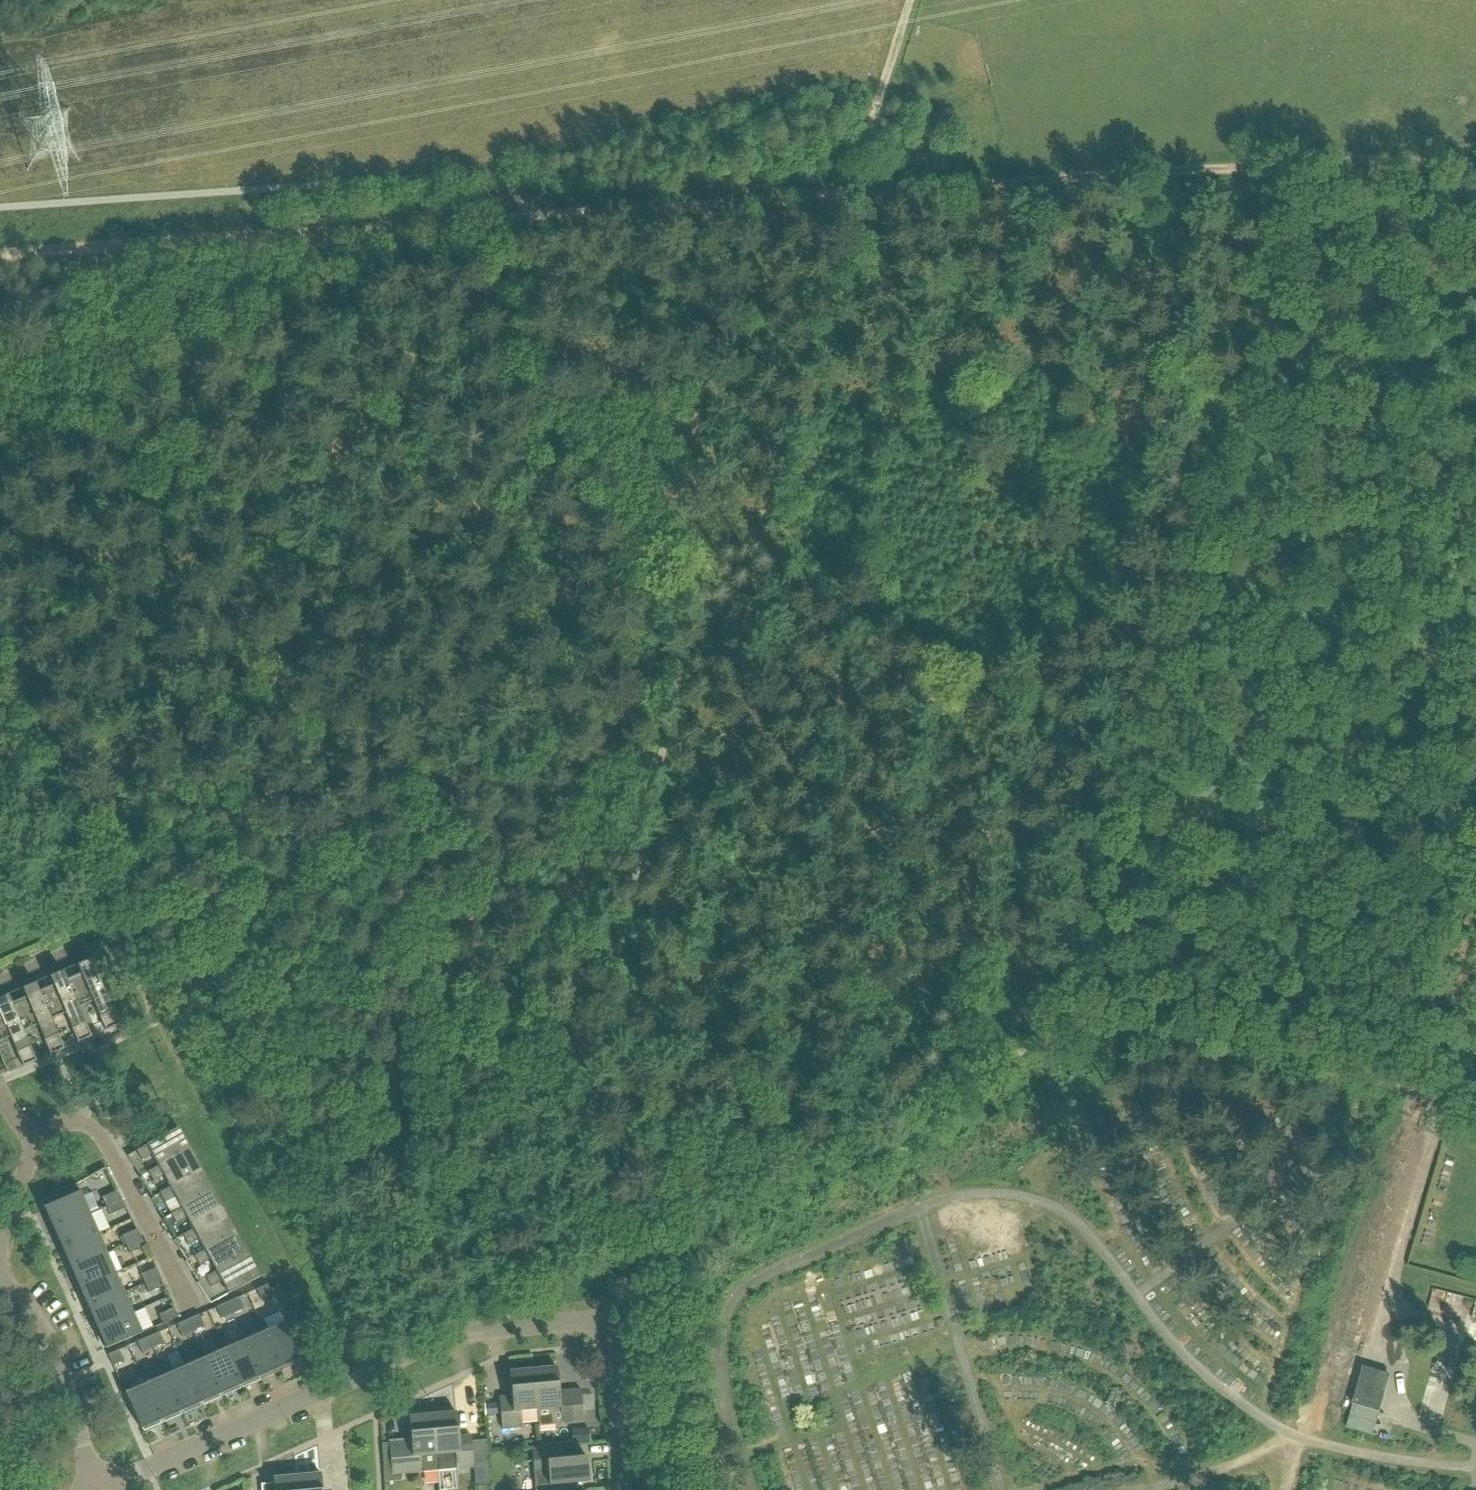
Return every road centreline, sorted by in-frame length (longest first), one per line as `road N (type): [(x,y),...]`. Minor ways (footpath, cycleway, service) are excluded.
road 1 (track): [(861,194),(0,254)]
road 2 (unclassified): [(101,1489),(454,1335),(593,1323)]
road 3 (track): [(1257,167),(861,194)]
road 4 (residential): [(35,1135),(57,1125),(96,1136),(119,1166),(186,1304)]
road 5 (residential): [(95,1489),(46,1328),(0,1277)]
road 6 (track): [(910,0),(862,158),(861,194)]
road 7 (residential): [(624,1489),(610,1347),(593,1323)]
road 8 (track): [(0,732),(81,876)]
road 9 (track): [(1399,164),(1257,167)]
road 10 (track): [(81,876),(149,998)]

